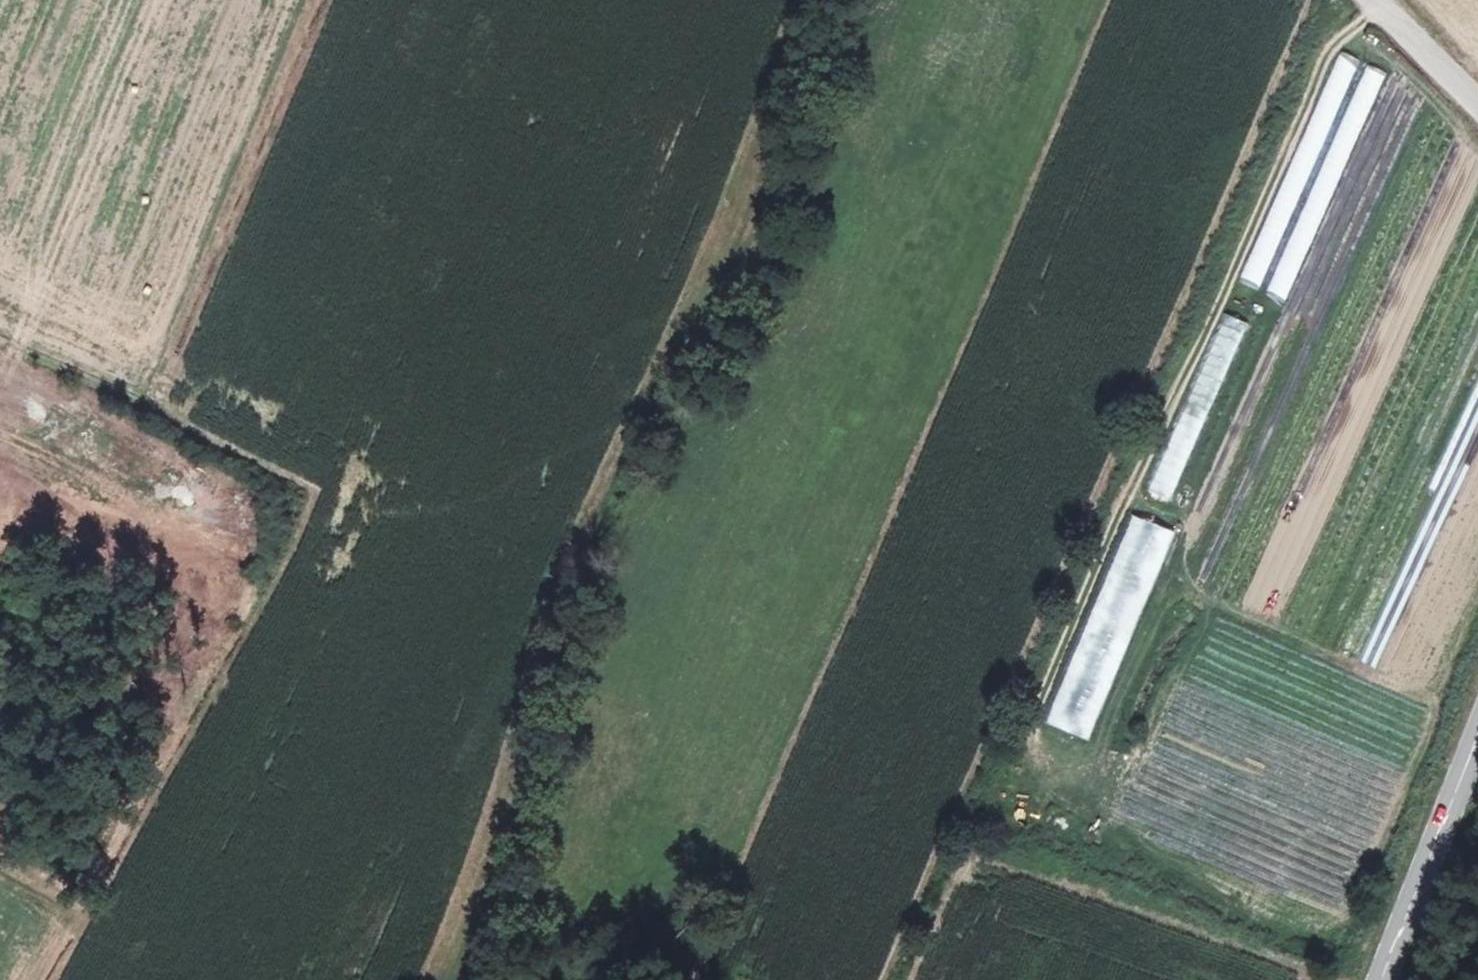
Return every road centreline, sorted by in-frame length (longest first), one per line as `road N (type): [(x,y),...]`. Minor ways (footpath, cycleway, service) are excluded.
road 1 (secondary): [(1376,979),(1477,728)]
road 2 (unclassified): [(1373,0),(1477,101)]

